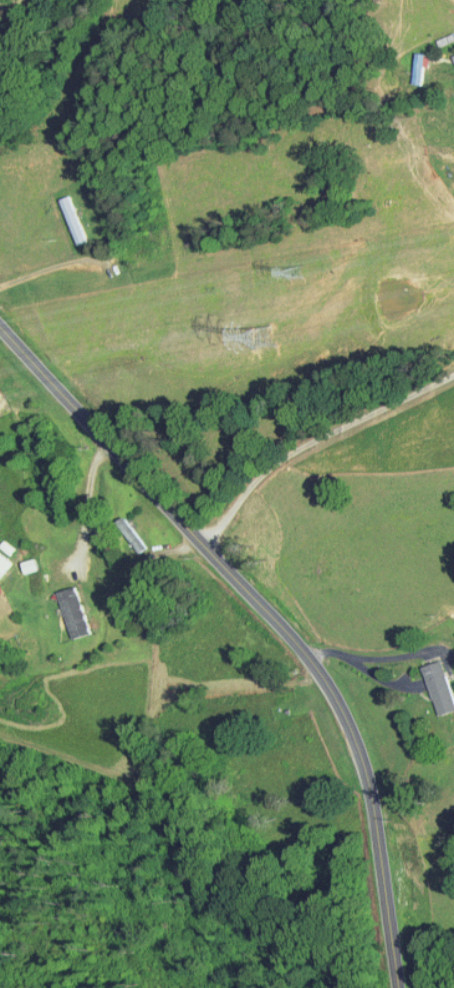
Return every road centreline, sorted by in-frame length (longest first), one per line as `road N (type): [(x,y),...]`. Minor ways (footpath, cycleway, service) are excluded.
road 1 (residential): [(401,987),(380,839),(351,726),(282,621),(0,319)]
road 2 (residential): [(453,374),(298,449),(258,479),(205,543)]

